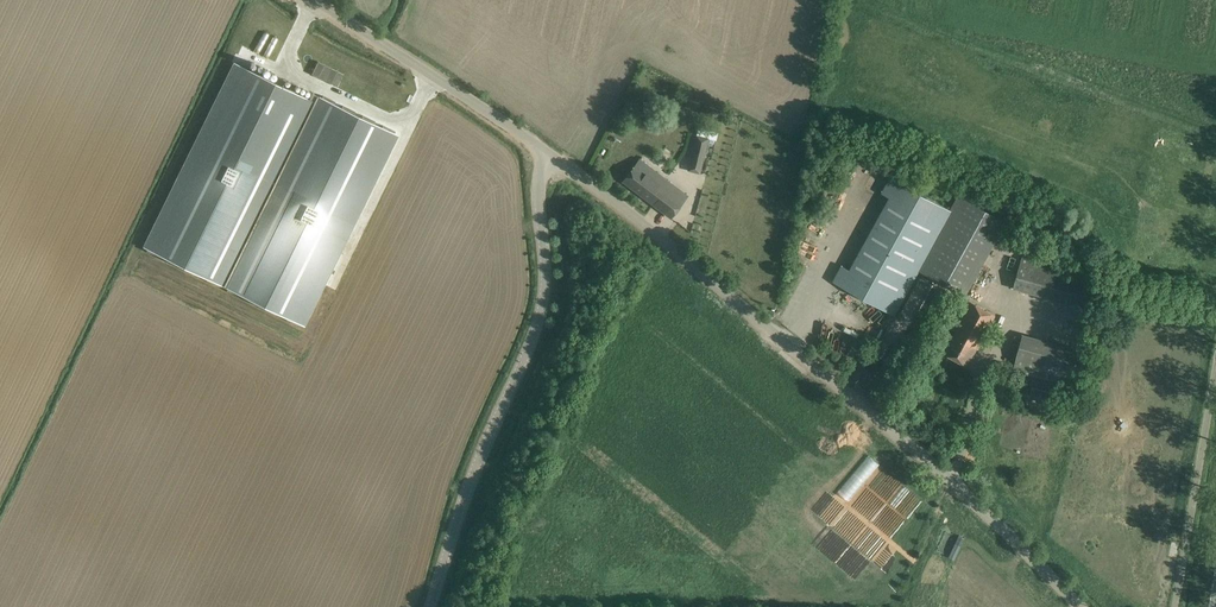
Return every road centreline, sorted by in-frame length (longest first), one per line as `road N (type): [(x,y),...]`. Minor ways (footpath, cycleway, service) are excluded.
road 1 (unclassified): [(1082,606),(957,486),(554,156)]
road 2 (unclassified): [(431,606),(477,465),(539,317),(539,185),(554,156)]
road 3 (unclassified): [(554,156),(314,0)]
road 4 (unclassified): [(1174,606),(1215,365)]

